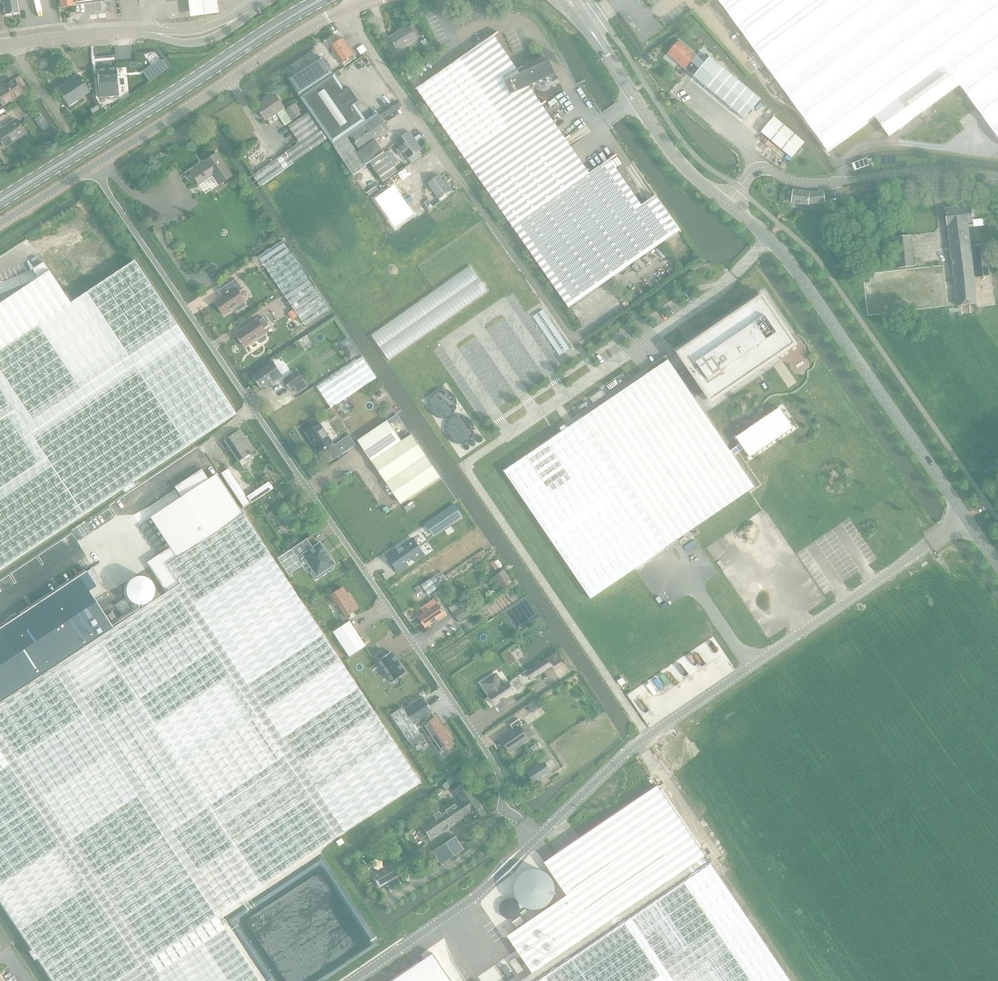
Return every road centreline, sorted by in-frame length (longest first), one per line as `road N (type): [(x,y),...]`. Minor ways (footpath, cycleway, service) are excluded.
road 1 (unclassified): [(91,168),(486,749),(515,820)]
road 2 (tertiary): [(997,563),(779,247),(726,203)]
road 3 (unclassified): [(343,10),(572,338),(590,327)]
road 4 (primary): [(0,200),(320,0)]
road 5 (unclassified): [(343,10),(91,168)]
road 6 (unclassified): [(997,176),(916,171),(813,184),(761,167),(726,203)]
road 7 (tertiary): [(726,203),(686,170),(604,50)]
road 8 (tertiary): [(0,44),(160,34)]

